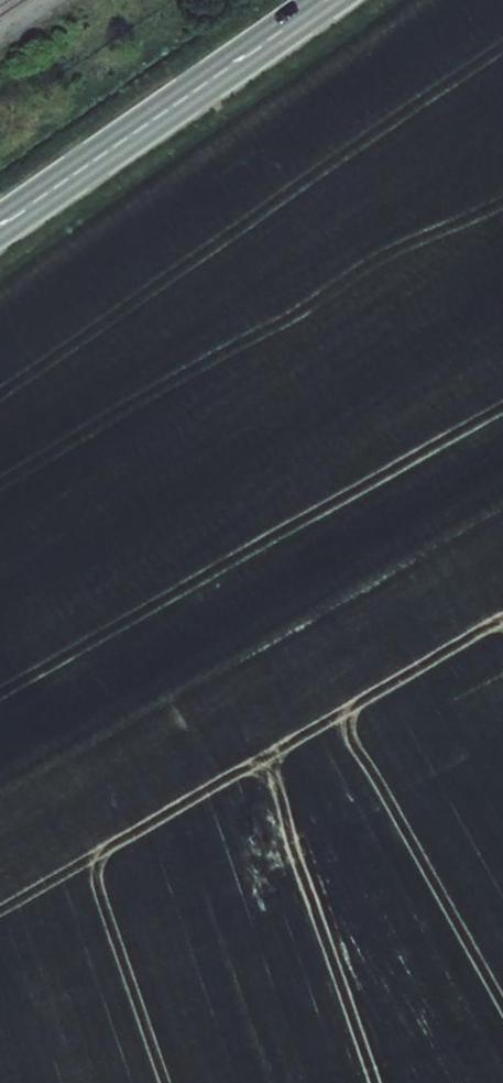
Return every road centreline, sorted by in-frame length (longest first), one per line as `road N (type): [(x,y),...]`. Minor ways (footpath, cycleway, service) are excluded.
road 1 (secondary): [(327,0),(0,227)]

